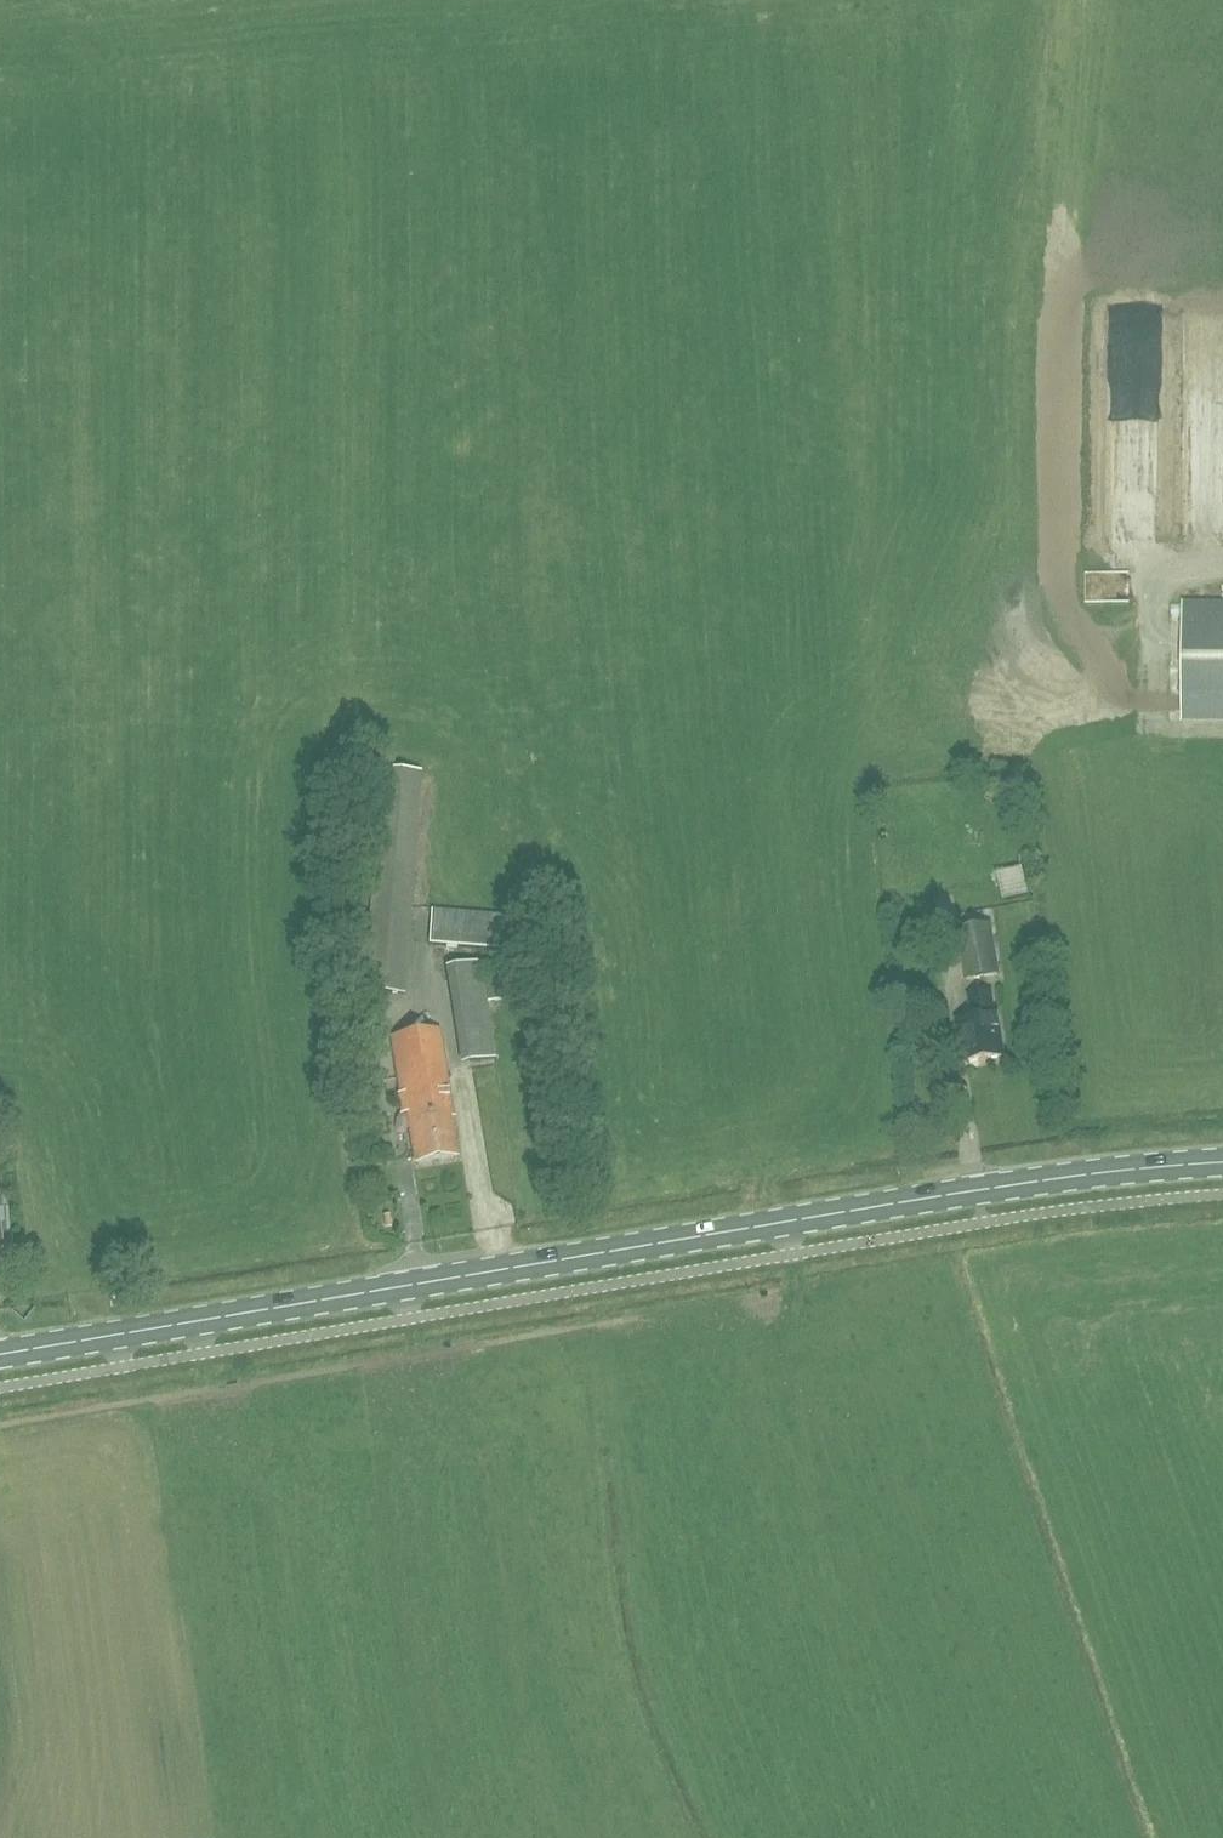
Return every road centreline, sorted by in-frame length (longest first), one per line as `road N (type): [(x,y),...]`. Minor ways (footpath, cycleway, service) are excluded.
road 1 (secondary): [(0,1353),(1033,1184),(1222,1163)]

